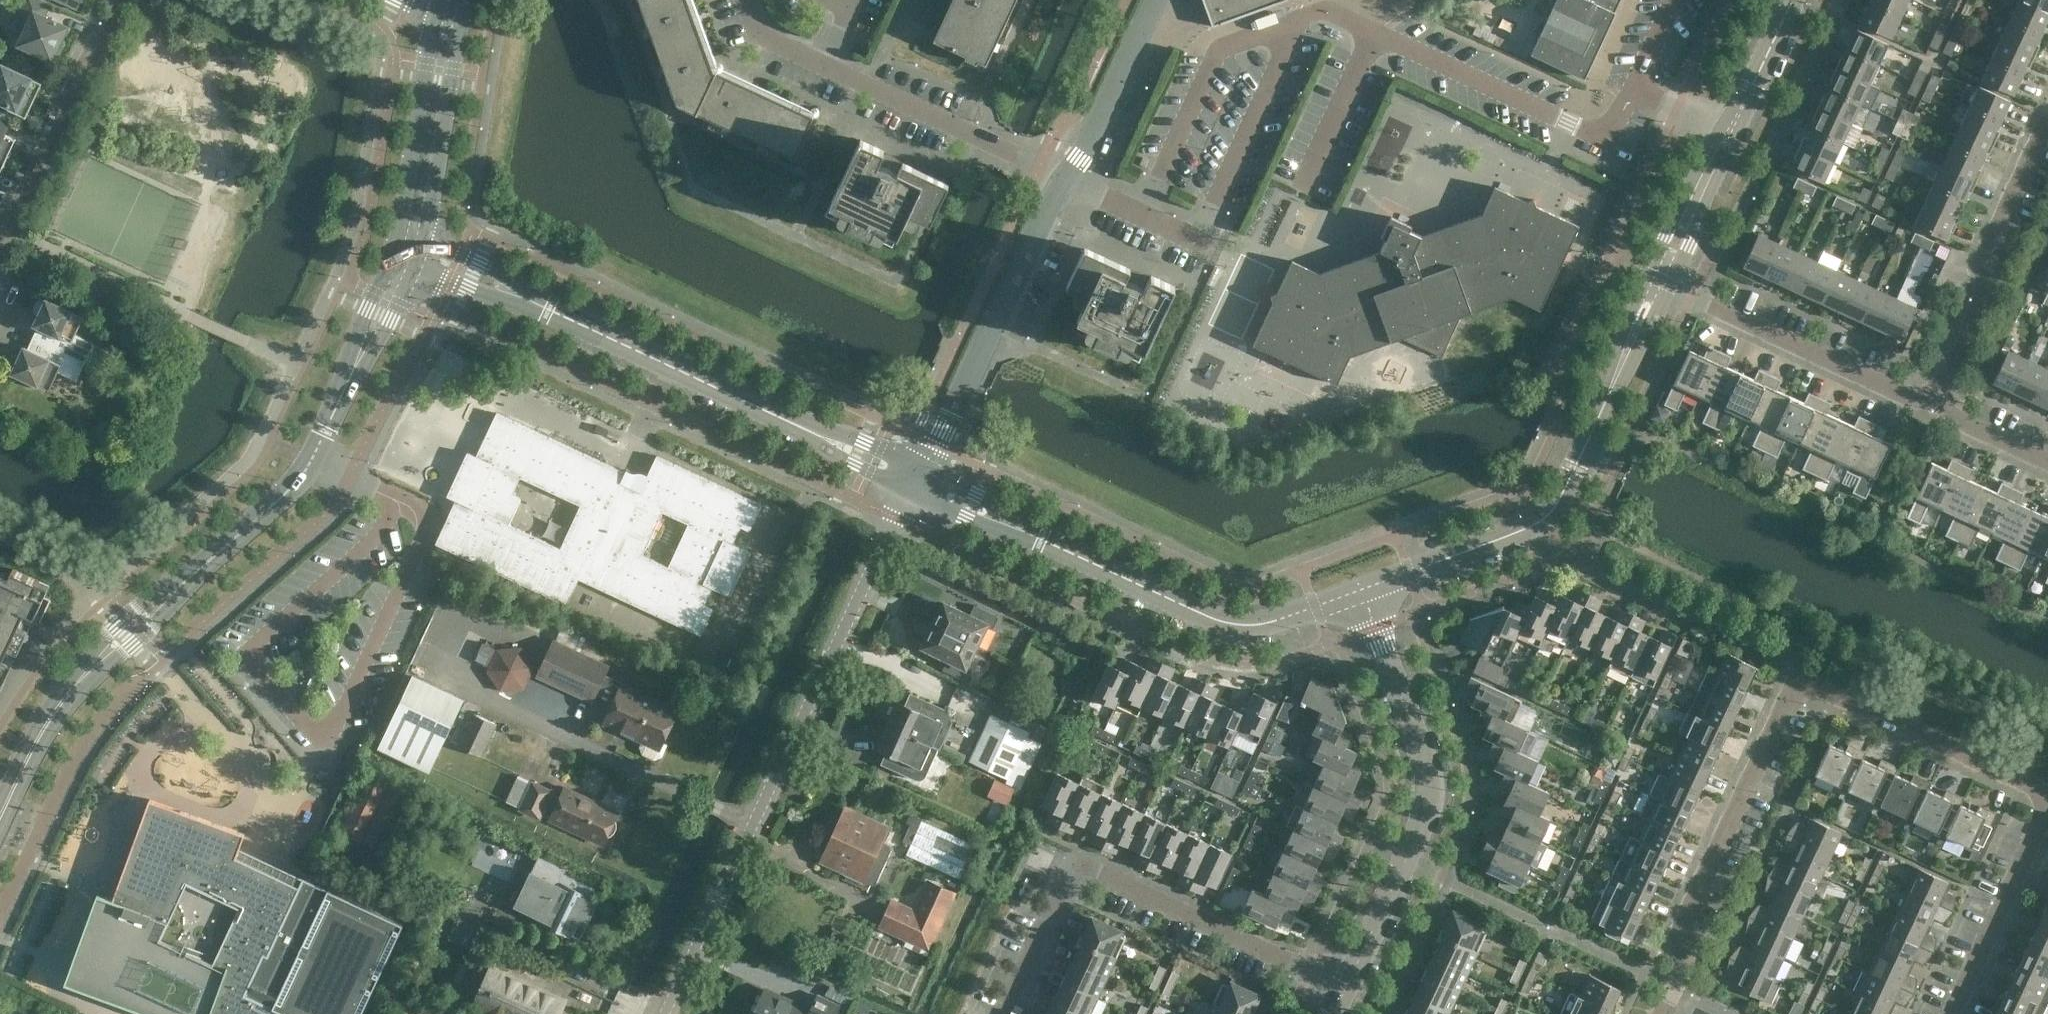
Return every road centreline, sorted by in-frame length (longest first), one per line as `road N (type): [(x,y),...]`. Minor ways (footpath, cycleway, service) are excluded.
road 1 (unclassified): [(1198,242),(1299,19),(1324,9),(1609,139),(1634,88)]
road 2 (tertiary): [(668,1013),(917,479)]
road 3 (tertiary): [(917,479),(1220,621),(1293,619),(1365,592)]
road 4 (residential): [(999,1013),(1066,877),(1080,863),(1345,989)]
road 5 (unclassified): [(1345,989),(1434,795),(1424,742),(1365,592)]
road 6 (tertiary): [(917,479),(569,318)]
road 7 (unclassified): [(1660,1013),(1683,928),(1803,688)]
road 8 (unclassified): [(917,479),(1062,179)]
road 9 (tertiary): [(1365,592),(1530,532),(1548,518),(1609,398)]
road 10 (residential): [(1937,396),(1980,304),(1990,243),(2047,119)]
road 11 (residential): [(1673,287),(1904,397),(1937,396)]
road 12 (residential): [(984,144),(768,44),(748,0)]
road 13 (tertiary): [(175,592),(296,482),(351,376)]
road 14 (unclassified): [(2047,789),(1820,685),(1803,688)]
road 15 (residential): [(0,238),(119,0)]
road 16 (tertiary): [(429,237),(469,0)]
road 17 (unclassified): [(1951,1013),(2047,797)]
road 18 (tertiary): [(437,13),(397,244)]
road 19 (tertiary): [(0,822),(49,722),(85,673)]
road 20 (tertiary): [(1731,134),(1651,277)]
road 21 (tertiary): [(1673,287),(1731,134)]
road 22 (tertiary): [(569,318),(429,237)]
road 23 (tertiary): [(416,268),(569,318)]
road 24 (unclassified): [(1198,242),(1062,179)]
road 25 (tertiary): [(1731,134),(1793,0)]
road 26 (tertiary): [(397,244),(351,376)]
road 27 (unclassified): [(1102,119),(1157,0)]
road 28 (residential): [(1937,396),(1973,427),(2047,463)]
road 29 (tertiary): [(1609,398),(1673,287)]
road 30 (tertiary): [(1651,277),(1609,398)]
road 31 (tertiary): [(175,592),(142,600),(103,638),(85,673)]
road 32 (tertiary): [(351,376),(386,335),(416,268)]
road 33 (tertiary): [(85,673),(121,657),(158,621),(175,592)]

